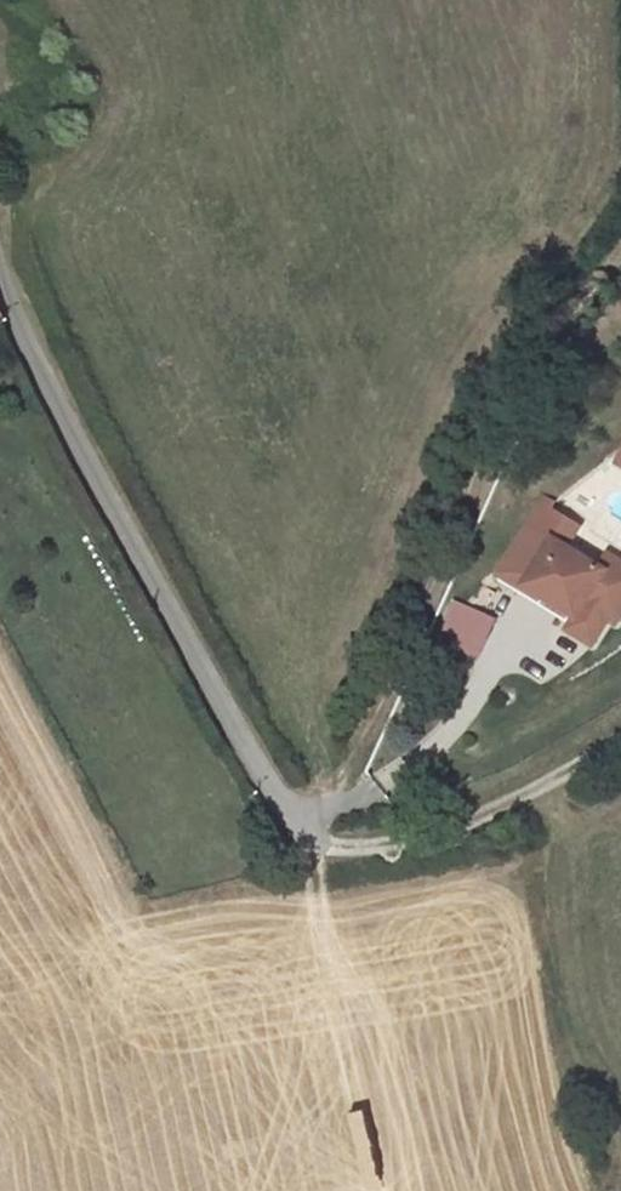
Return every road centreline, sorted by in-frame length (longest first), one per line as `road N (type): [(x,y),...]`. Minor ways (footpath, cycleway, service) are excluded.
road 1 (track): [(302,823),(339,783),(391,686),(518,379),(620,257)]
road 2 (residential): [(0,263),(75,434),(276,793),(302,823)]
road 3 (track): [(302,823),(334,849),(429,836),(541,788),(620,738)]

